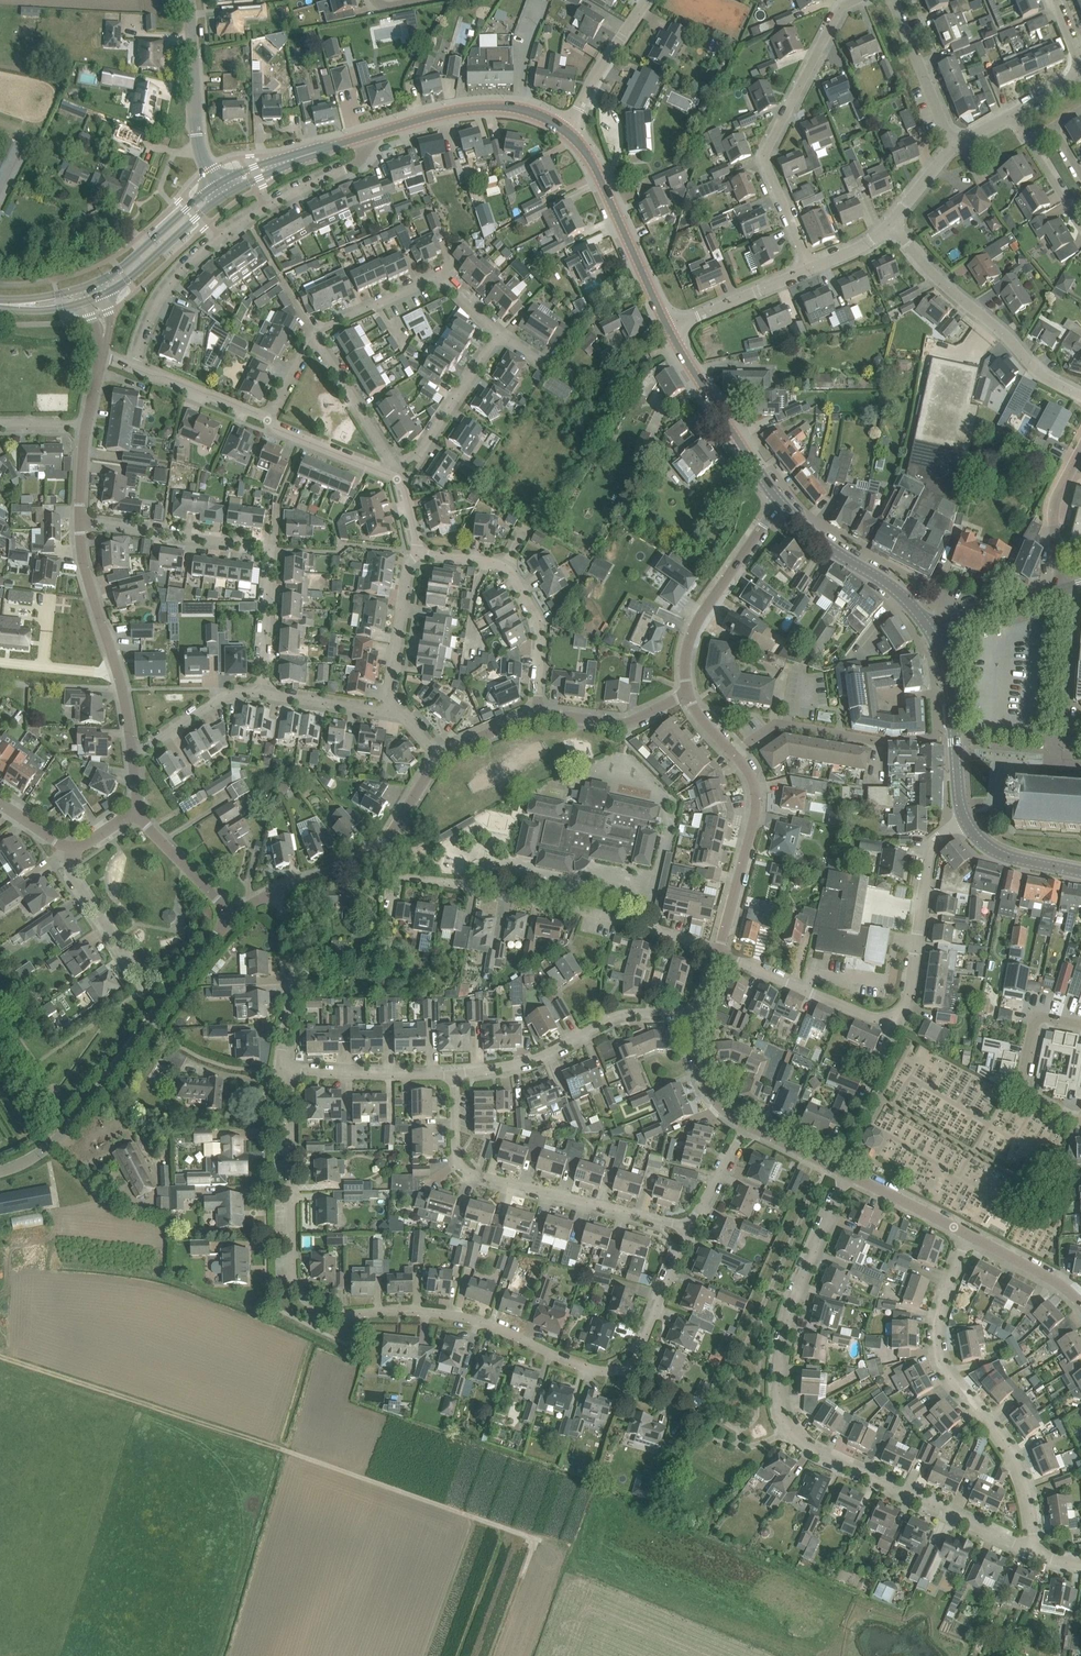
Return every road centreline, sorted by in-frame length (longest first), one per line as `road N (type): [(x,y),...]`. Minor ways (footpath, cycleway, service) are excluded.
road 1 (residential): [(617,1367),(582,1366),(487,1321),(423,1309),(310,1306),(292,1275),(295,1074)]
road 2 (residential): [(846,1175),(786,1327),(778,1394),(789,1428),(816,1451),(1031,1552)]
road 3 (residential): [(718,953),(600,909),(405,878),(376,850)]
road 4 (tertiary): [(0,1171),(57,1141),(235,916)]
road 5 (residential): [(1031,1552),(1019,1469),(1004,1439),(947,1371),(939,1344),(968,1234)]
road 6 (residential): [(134,367),(157,304),(191,261),(247,219),(353,166),(365,135)]
road 7 (residential): [(690,1227),(467,1169),(456,1145),(456,1075)]
road 8 (residential): [(810,269),(765,153),(837,12),(853,0)]
road 9 (residential): [(1080,396),(1032,367),(926,268),(892,223)]
road 10 (residential): [(456,1075),(543,1055),(615,1018),(698,1015)]
road 11 (residential): [(537,714),(539,628),(510,573),(493,562),(418,553)]
road 12 (tertiary): [(132,752),(79,521)]
road 13 (secondary): [(562,128),(598,171),(668,329)]
road 14 (residential): [(889,1017),(907,998),(929,853),(964,818)]
road 15 (residential): [(687,695),(700,618),(780,498)]
road 16 (residential): [(498,334),(440,282),(313,332)]
road 17 (residential): [(735,758),(752,776),(759,805),(718,953)]
road 18 (secondary): [(365,135),(480,106),(528,110),(562,128)]
road 19 (secondary): [(930,632),(902,594),(814,535),(780,498)]
road 20 (secondary): [(668,329),(780,498)]
road 21 (residential): [(270,549),(79,521)]
road 22 (secondary): [(964,818),(949,680),(930,632)]
road 23 (tertiary): [(218,183),(199,146),(188,0)]
road 24 (residential): [(295,1074),(296,937),(277,892)]
road 25 (residential): [(889,1017),(870,1017),(718,953)]
road 26 (residential): [(399,479),(498,334)]
road 27 (residential): [(399,479),(313,332)]
road 28 (residential): [(146,993),(70,880),(72,847)]
road 29 (secondary): [(218,183),(119,270),(88,284)]
road 30 (residential): [(388,711),(409,567),(418,553)]
road 31 (residential): [(617,1367),(643,1347),(690,1227)]
road 32 (residential): [(295,1074),(456,1075)]
road 33 (secondary): [(102,295),(225,193)]
road 34 (residential): [(953,146),(892,0)]
road 35 (residential): [(537,714),(624,723),(687,695)]
road 36 (residential): [(735,758),(781,725),(878,741)]
road 37 (residential): [(668,329),(810,269)]
road 38 (residential): [(562,128),(645,0)]
road 39 (residential): [(1061,590),(1054,518),(1080,449)]
road 40 (residential): [(262,693),(219,698),(132,752)]
road 41 (tertiary): [(235,916),(136,810)]
road 42 (residential): [(267,423),(134,367)]
road 43 (residential): [(262,693),(270,549)]
road 44 (residential): [(399,479),(267,423)]
road 45 (tertiary): [(930,632),(1061,590)]
road 46 (residential): [(846,1175),(968,1234)]
road 47 (residential): [(968,1234),(1063,1287),(1080,1306)]
road 48 (secondary): [(1080,872),(1001,855),(964,818)]
road 49 (residential): [(388,711),(262,693)]
road 50 (residential): [(698,1015),(708,1083),(746,1122)]

